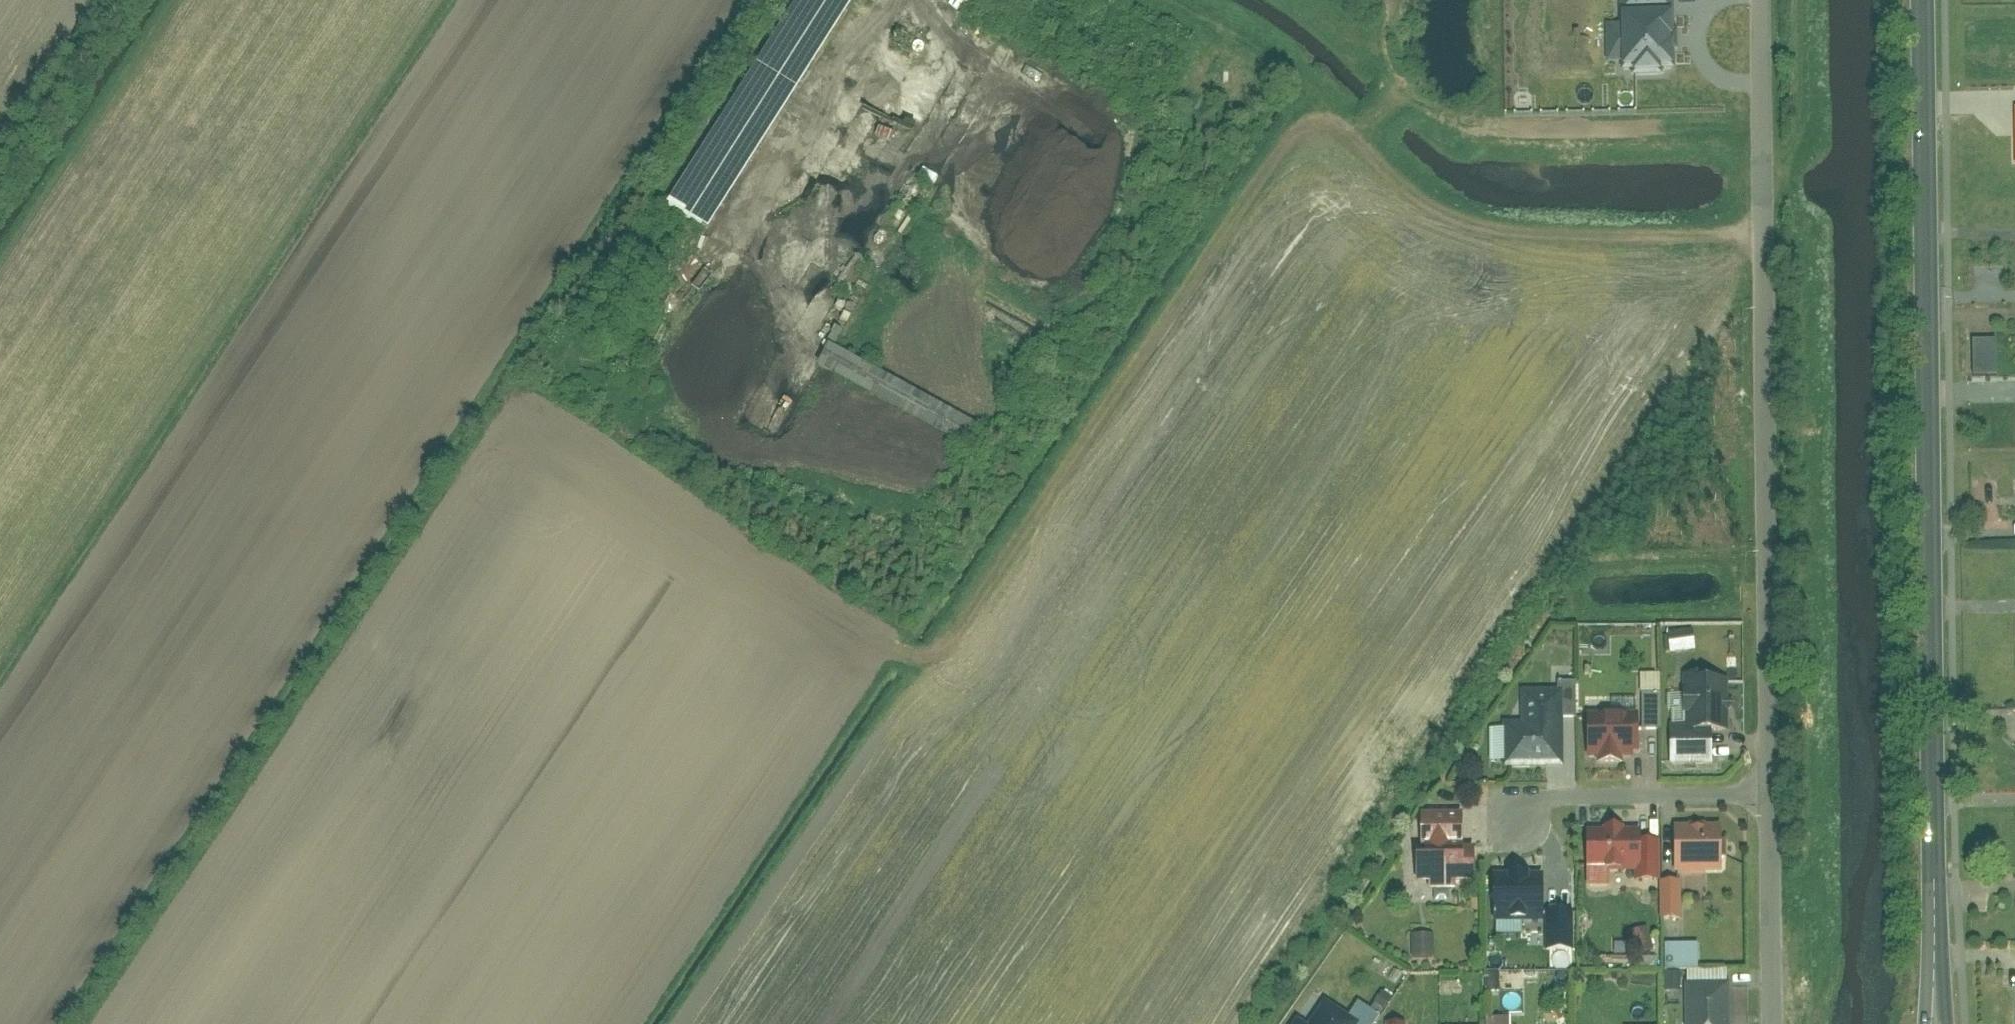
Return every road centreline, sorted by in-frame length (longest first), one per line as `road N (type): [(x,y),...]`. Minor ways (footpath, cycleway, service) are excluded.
road 1 (tertiary): [(1919,0),(1935,1023)]
road 2 (residential): [(1762,0),(1768,796)]
road 3 (residential): [(1768,796),(1508,805)]
road 4 (residential): [(1768,796),(1770,1023)]
road 5 (track): [(1763,230),(1619,232)]

